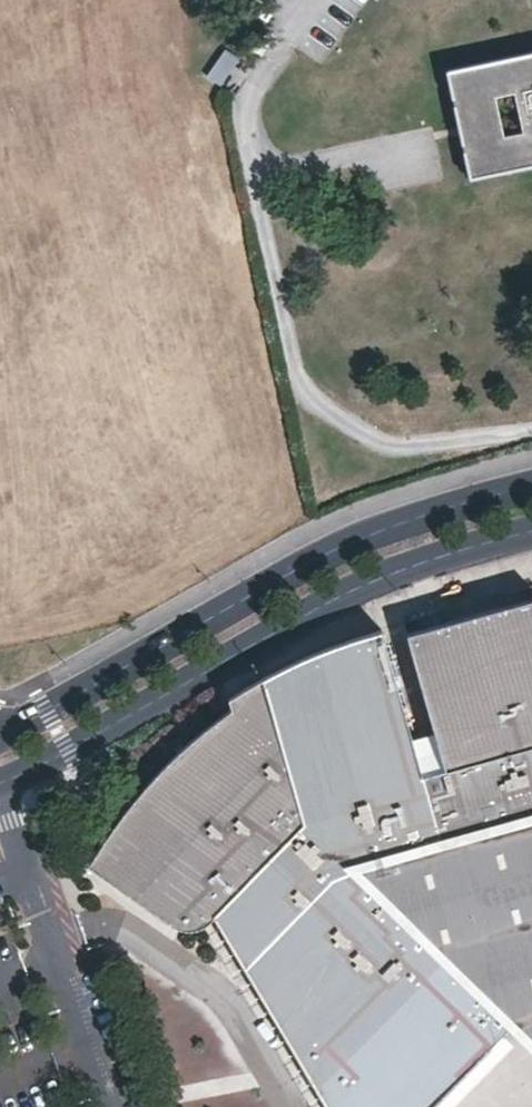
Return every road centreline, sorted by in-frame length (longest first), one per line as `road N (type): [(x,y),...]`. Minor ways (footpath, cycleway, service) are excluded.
road 1 (tertiary): [(531,488),(380,531),(0,737)]
road 2 (tertiary): [(0,784),(291,622),(401,573),(531,535)]

